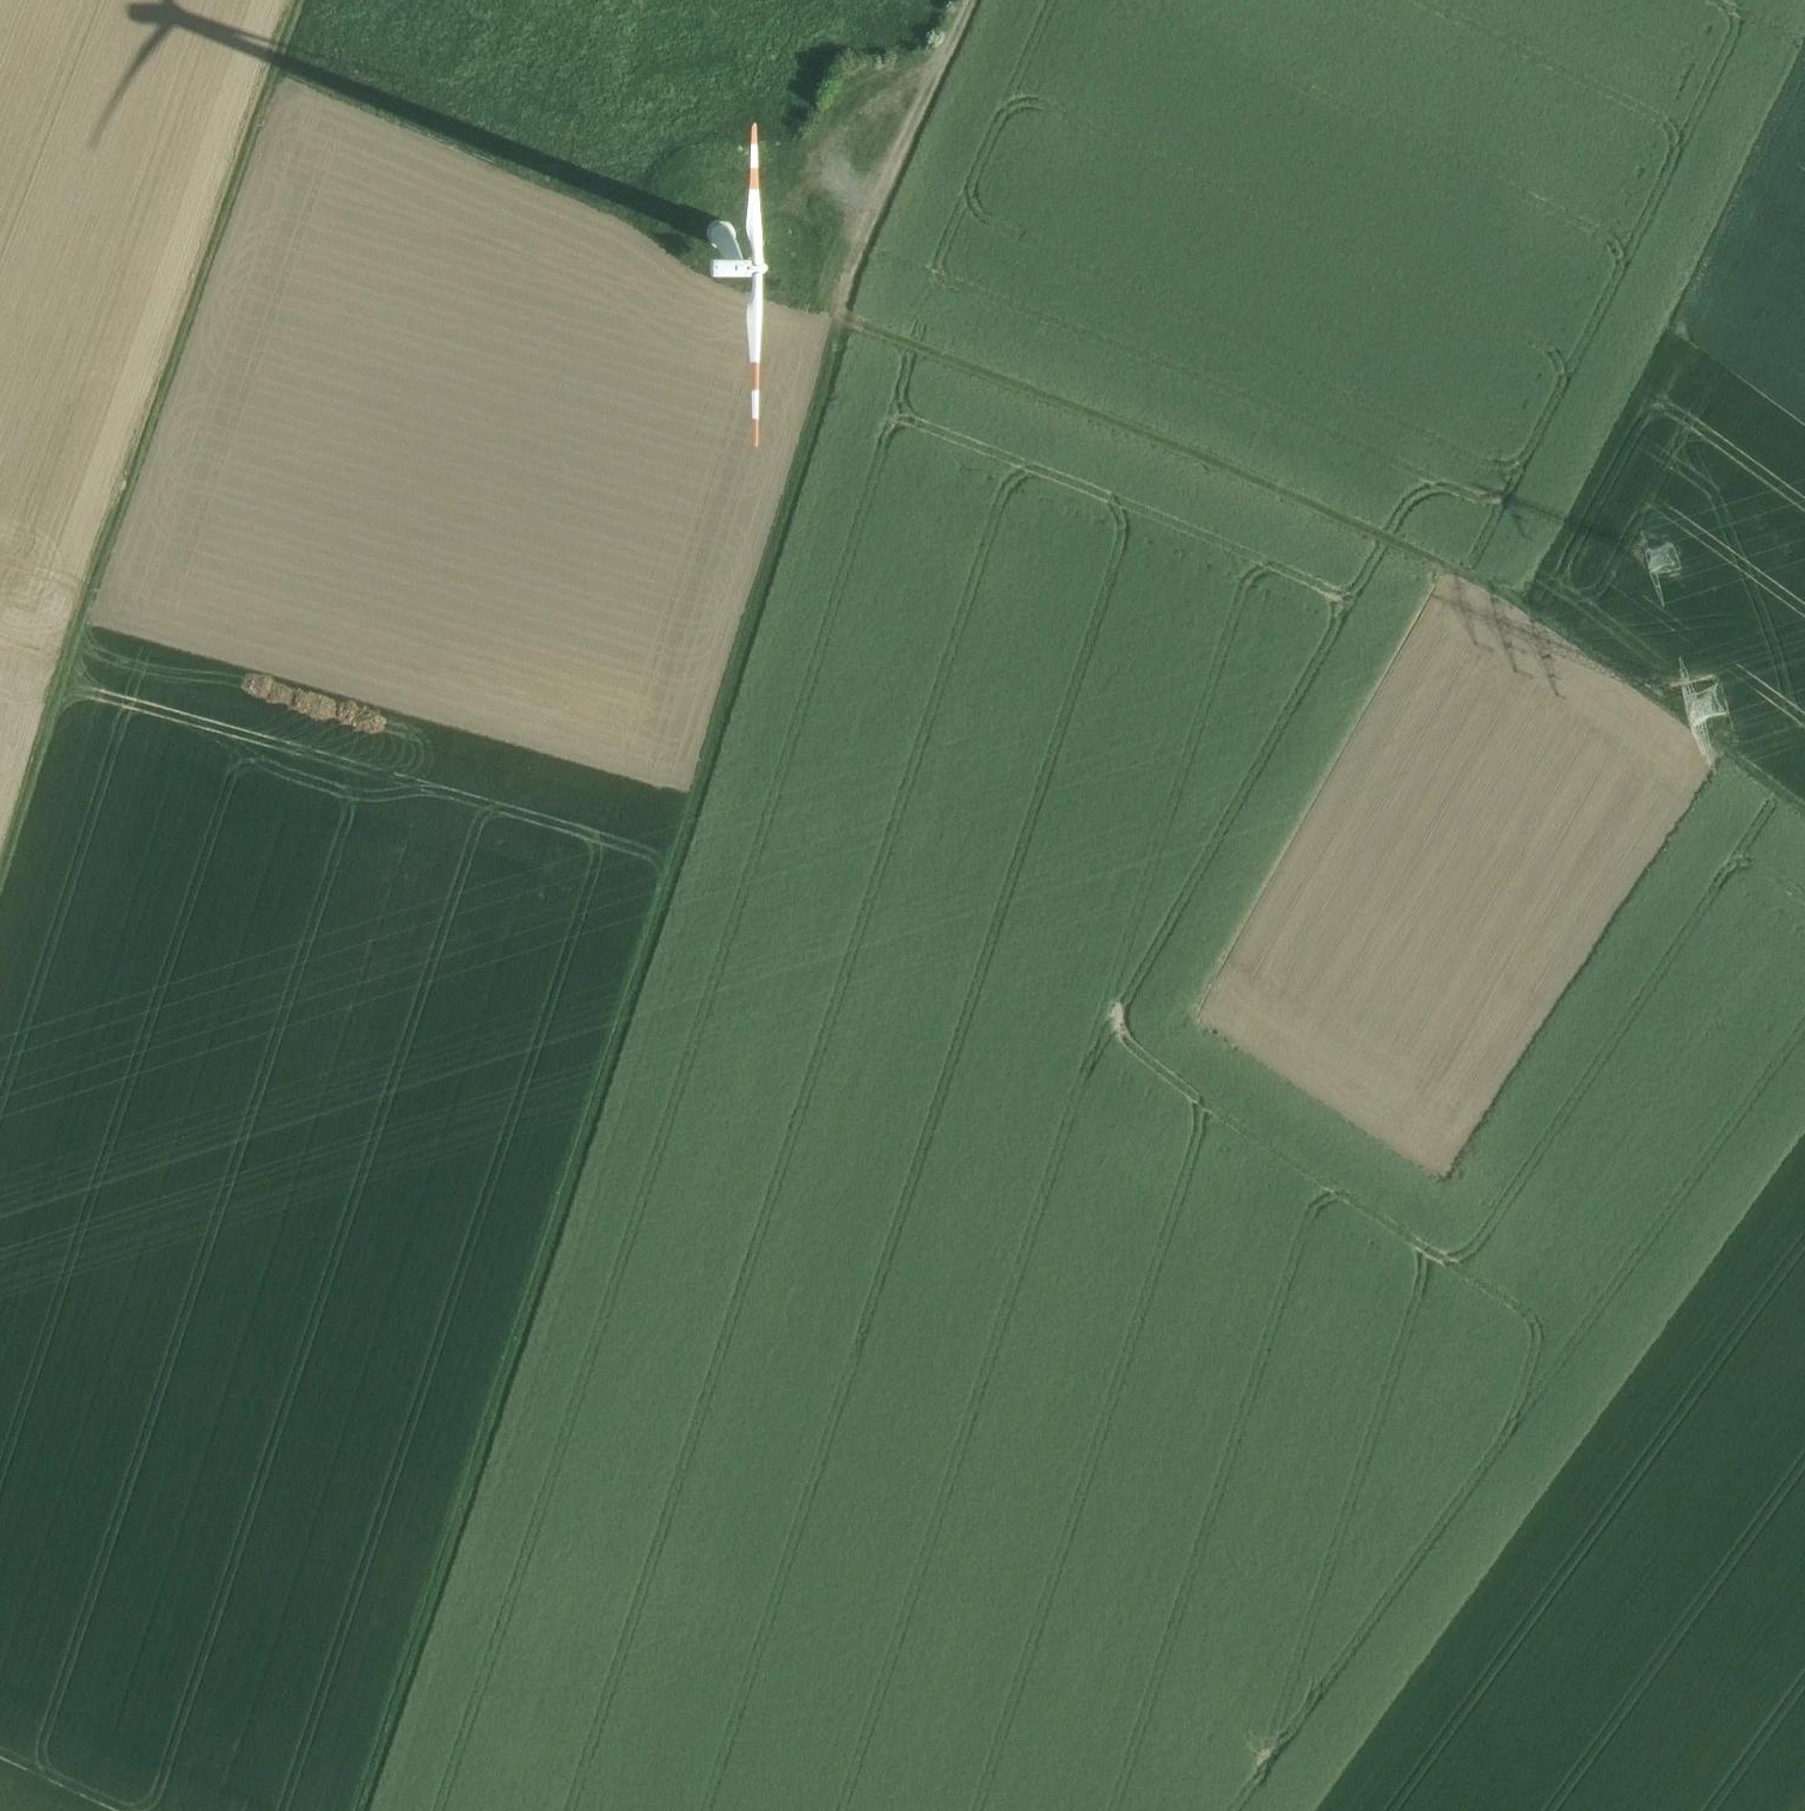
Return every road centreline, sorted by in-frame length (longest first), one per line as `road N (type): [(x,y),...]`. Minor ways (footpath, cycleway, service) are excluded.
road 1 (track): [(299,0),(179,308)]
road 2 (track): [(974,0),(841,299)]

